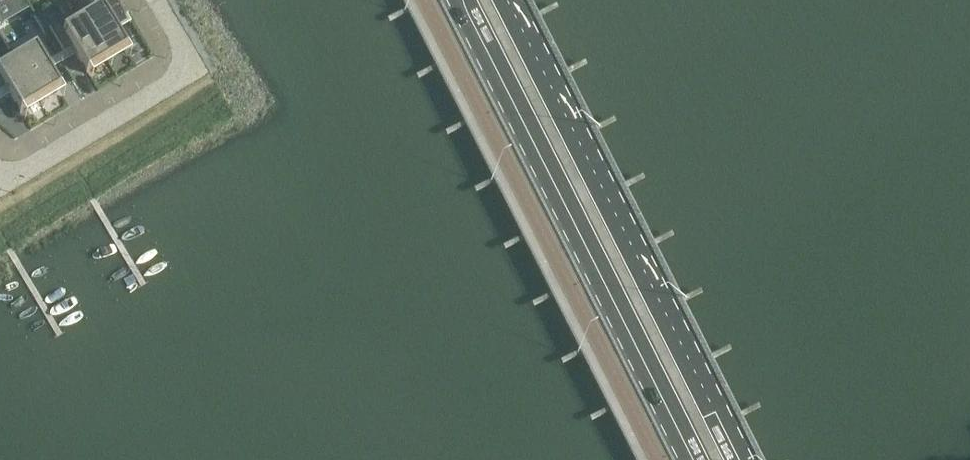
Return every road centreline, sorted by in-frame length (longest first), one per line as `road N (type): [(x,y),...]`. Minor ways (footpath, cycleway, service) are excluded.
road 1 (secondary): [(736,459),(504,0)]
road 2 (secondary): [(458,0),(689,459)]
road 3 (residential): [(155,0),(181,49),(167,88),(0,187)]

